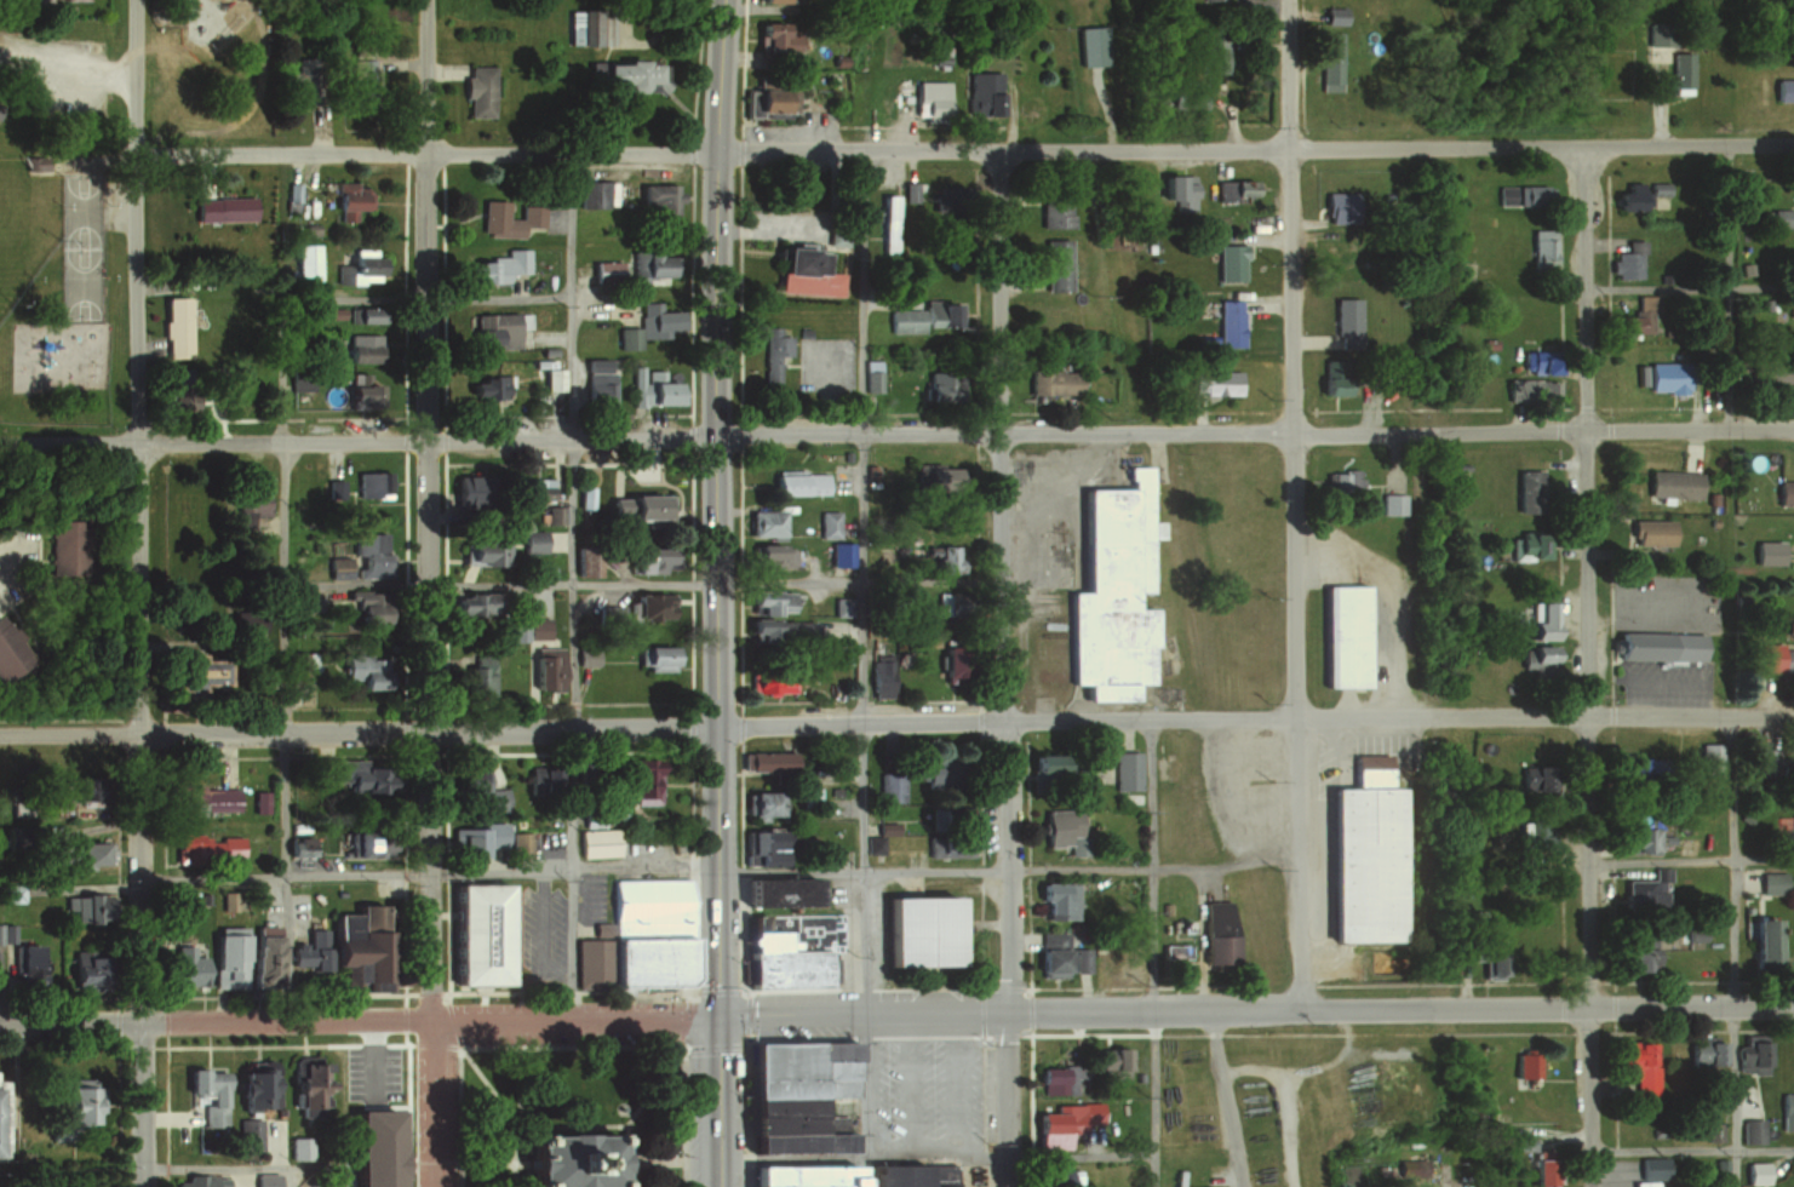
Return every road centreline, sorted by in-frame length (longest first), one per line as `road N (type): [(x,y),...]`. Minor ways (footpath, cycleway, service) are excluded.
road 1 (residential): [(432,1186),(426,0)]
road 2 (residential): [(142,1186),(139,0)]
road 3 (residential): [(715,434),(1793,429)]
road 4 (residential): [(1793,147),(716,149)]
road 5 (residential): [(717,1017),(1793,1002)]
road 6 (residential): [(1793,718),(717,727)]
road 7 (residential): [(1591,1186),(1582,148)]
road 8 (residential): [(1011,1186),(996,431),(999,153)]
road 9 (residential): [(1302,1009),(1291,0)]
road 10 (primary): [(717,727),(715,228),(723,0)]
road 11 (residential): [(717,727),(0,734)]
road 12 (residential): [(0,1024),(717,1017)]
road 13 (tertiary): [(715,434),(0,445)]
road 14 (residential): [(716,149),(139,155)]
road 15 (primary): [(719,1186),(717,727)]
road 16 (residential): [(1243,1186),(1215,1010)]

